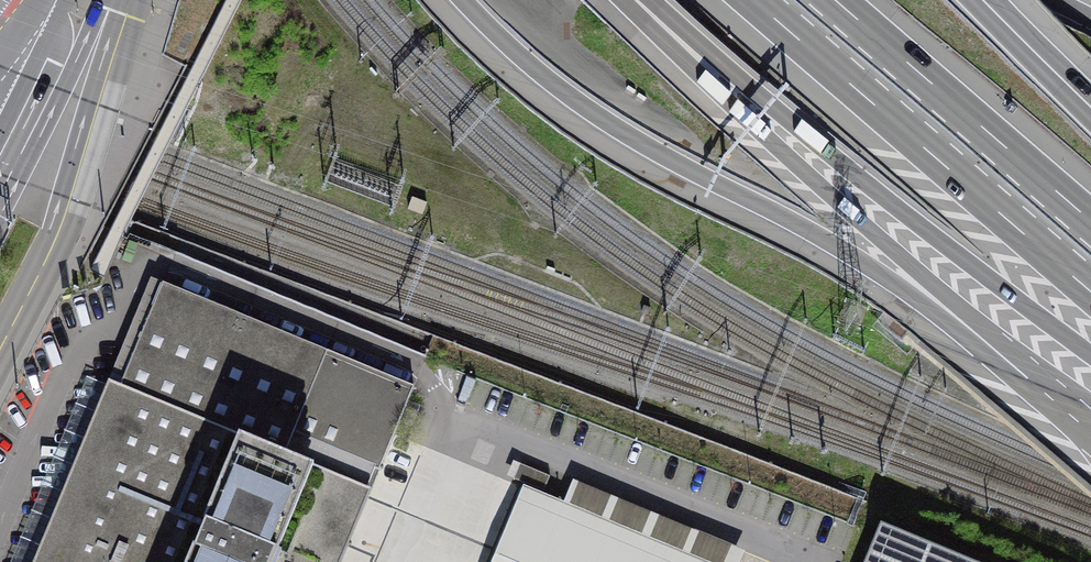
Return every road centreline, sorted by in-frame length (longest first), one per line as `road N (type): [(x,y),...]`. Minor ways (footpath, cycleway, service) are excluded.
road 1 (motorway): [(463,0),(576,101),(858,259),(1022,387),(1065,407)]
road 2 (motorway): [(635,0),(749,121),(1025,363),(1065,407)]
road 3 (motorway): [(637,0),(1090,355)]
road 4 (motorway): [(753,0),(1090,292)]
road 5 (primary): [(0,348),(57,236),(78,20)]
road 6 (motorway): [(1090,221),(836,0)]
road 7 (primary): [(0,184),(78,20)]
road 8 (motorway): [(1090,121),(982,0)]
road 9 (motorway): [(1090,95),(983,0)]

